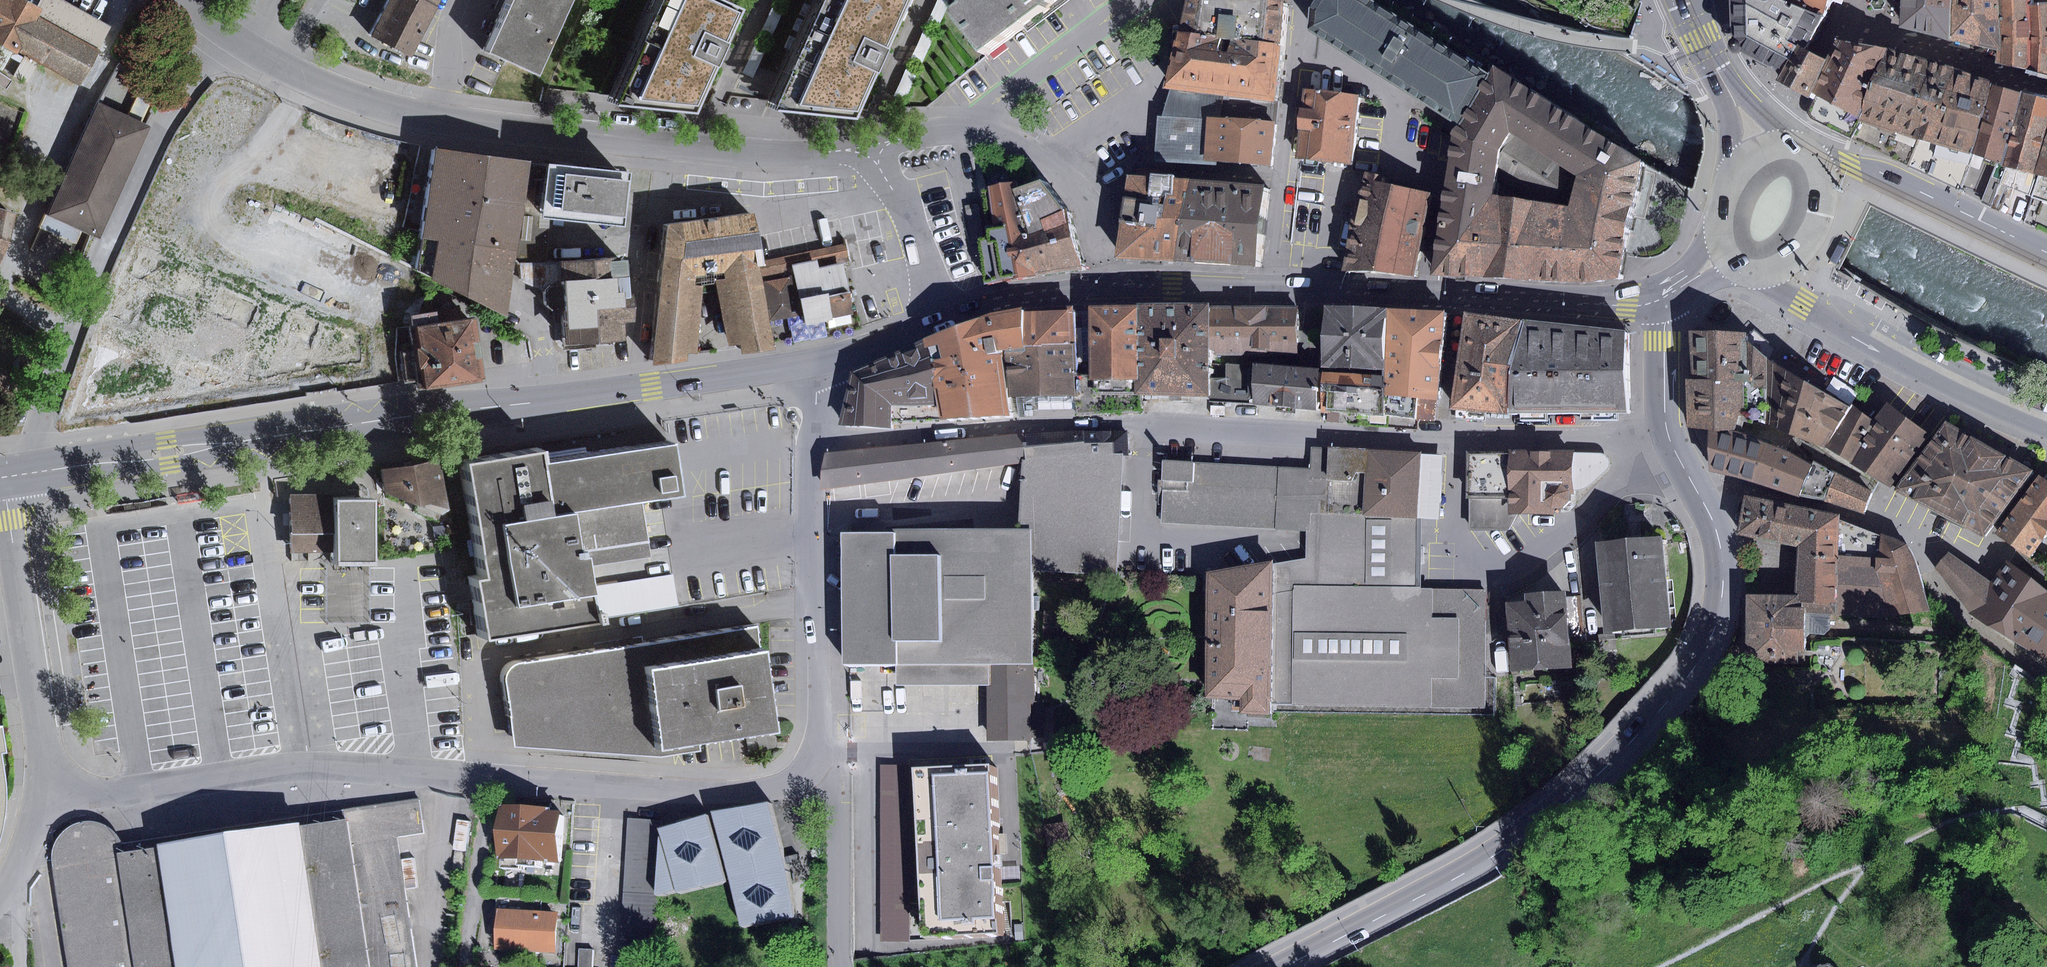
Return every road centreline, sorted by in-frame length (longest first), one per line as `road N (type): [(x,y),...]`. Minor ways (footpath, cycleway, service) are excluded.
road 1 (primary): [(1665,298),(1668,432),(1712,520),(1723,564),(1720,612),(1699,660),(1624,750),(1538,825),(1458,877),(1284,966)]
road 2 (primary): [(36,473),(818,361)]
road 3 (residential): [(44,803),(300,765),(749,791),(793,779),(813,762)]
road 4 (primary): [(943,324),(1041,295),(1141,284),(1627,305),(1665,298)]
road 5 (tertiary): [(225,29),(314,79),(443,118),(753,152),(870,147)]
road 6 (residential): [(36,473),(40,423),(117,229),(225,29)]
road 7 (residential): [(813,762),(820,720),(811,531),(818,361)]
road 8 (residential): [(44,803),(45,763),(3,477)]
road 9 (secondary): [(1756,275),(1915,370),(2046,428)]
road 10 (residential): [(1108,253),(1089,199),(1023,146),(974,133),(870,147)]
road 11 (secondary): [(2046,252),(1820,154)]
road 12 (residential): [(841,966),(839,807),(813,762)]
road 13 (tertiary): [(870,147),(943,324)]
road 14 (primary): [(1761,150),(1692,0)]
road 15 (primary): [(1756,275),(1790,268),(1814,239),(1827,186),(1820,154)]
road 16 (primary): [(818,361),(943,324)]
road 17 (primary): [(1761,150),(1723,205),(1726,258)]

